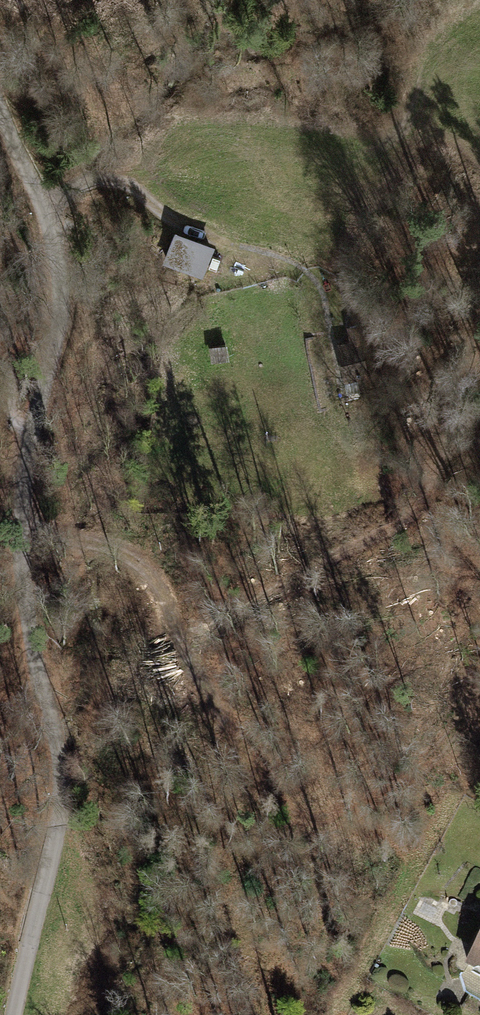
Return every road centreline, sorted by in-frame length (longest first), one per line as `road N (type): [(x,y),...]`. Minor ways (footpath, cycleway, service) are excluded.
road 1 (track): [(14,1014),(61,807),(55,741),(26,608),(22,497),(32,434)]
road 2 (track): [(48,209),(102,180),(134,189),(182,229),(293,263),(323,288),(333,330)]
road 3 (track): [(32,434),(61,317),(58,250),(48,209),(0,109)]
road 4 (track): [(22,536),(98,544),(146,568),(216,711)]

